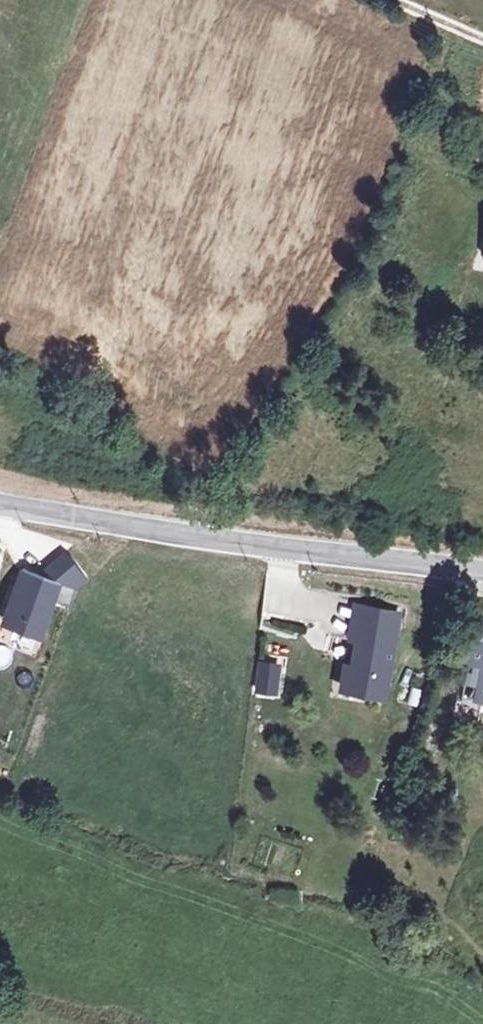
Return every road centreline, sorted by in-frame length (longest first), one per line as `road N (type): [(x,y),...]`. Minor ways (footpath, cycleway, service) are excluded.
road 1 (unclassified): [(0,505),(482,563)]

